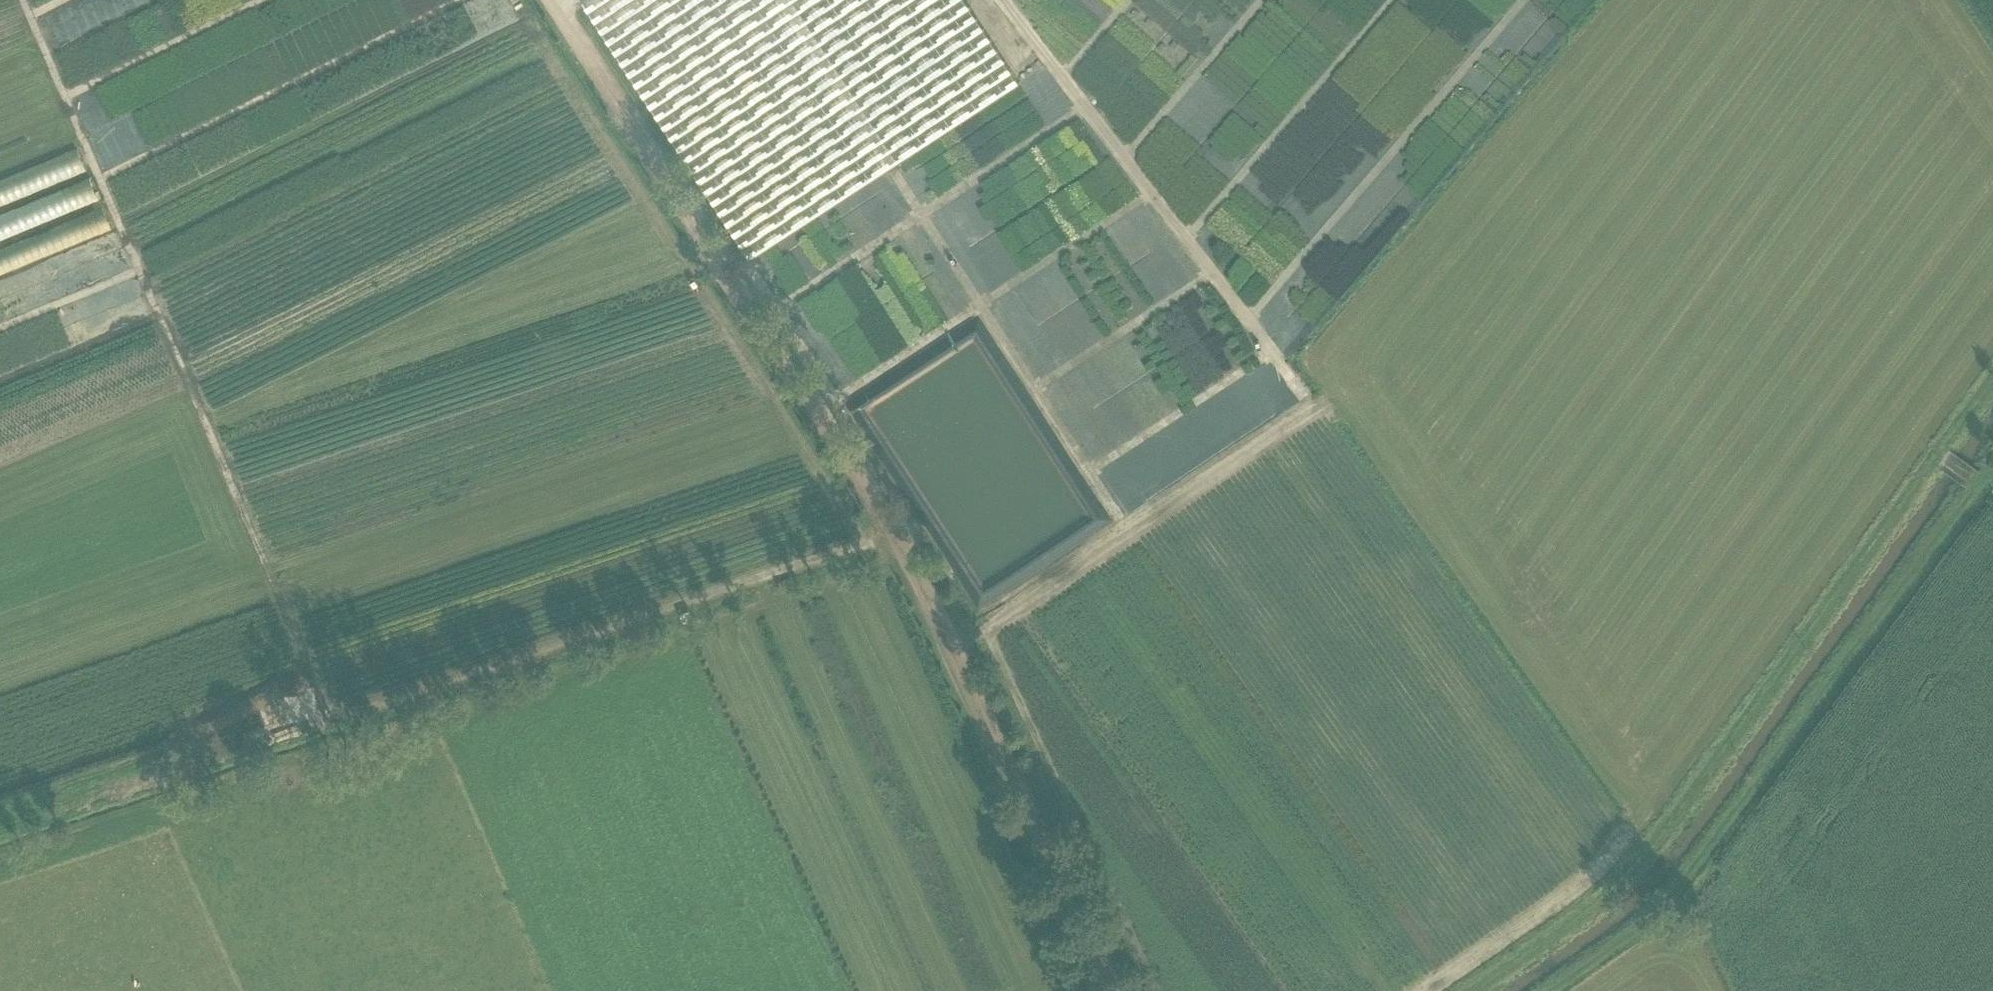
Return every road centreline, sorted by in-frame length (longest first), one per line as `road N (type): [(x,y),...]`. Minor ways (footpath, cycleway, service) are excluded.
road 1 (track): [(548,0),(901,538),(938,636),(1106,990)]

